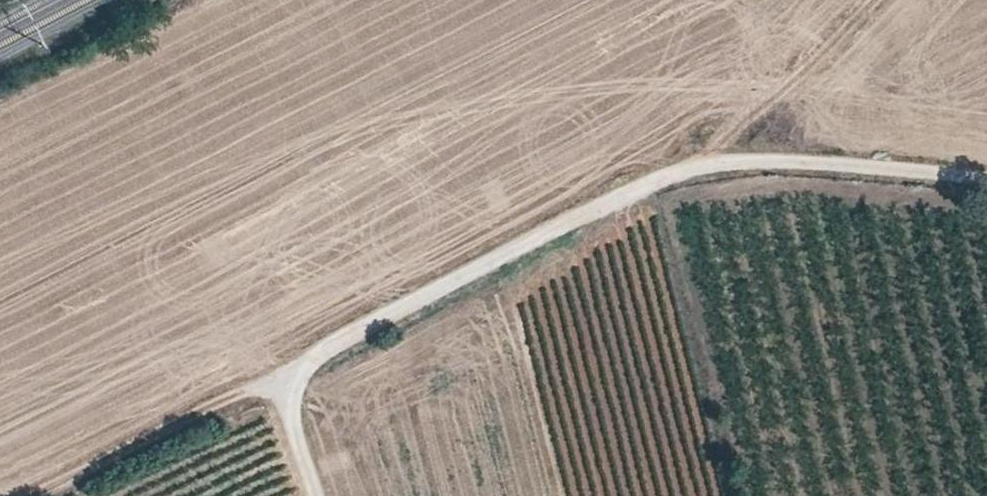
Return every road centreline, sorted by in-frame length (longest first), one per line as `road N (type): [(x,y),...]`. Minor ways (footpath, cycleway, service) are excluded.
road 1 (unclassified): [(986,181),(751,160),(664,179),(291,369),(285,410),(315,495)]
road 2 (track): [(291,369),(38,495)]
road 3 (track): [(697,167),(875,0)]

